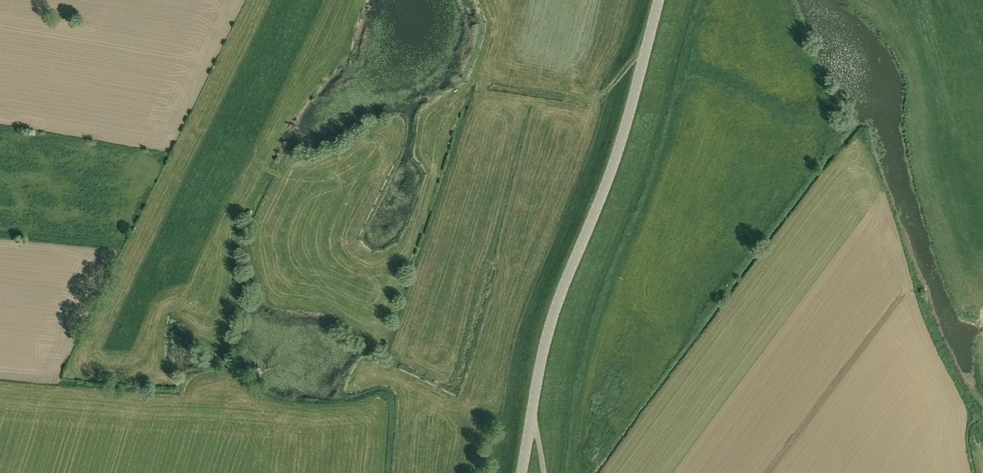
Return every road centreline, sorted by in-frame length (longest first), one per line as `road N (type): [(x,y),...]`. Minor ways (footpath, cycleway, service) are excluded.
road 1 (tertiary): [(519,472),(544,341),(630,107),(658,0)]

